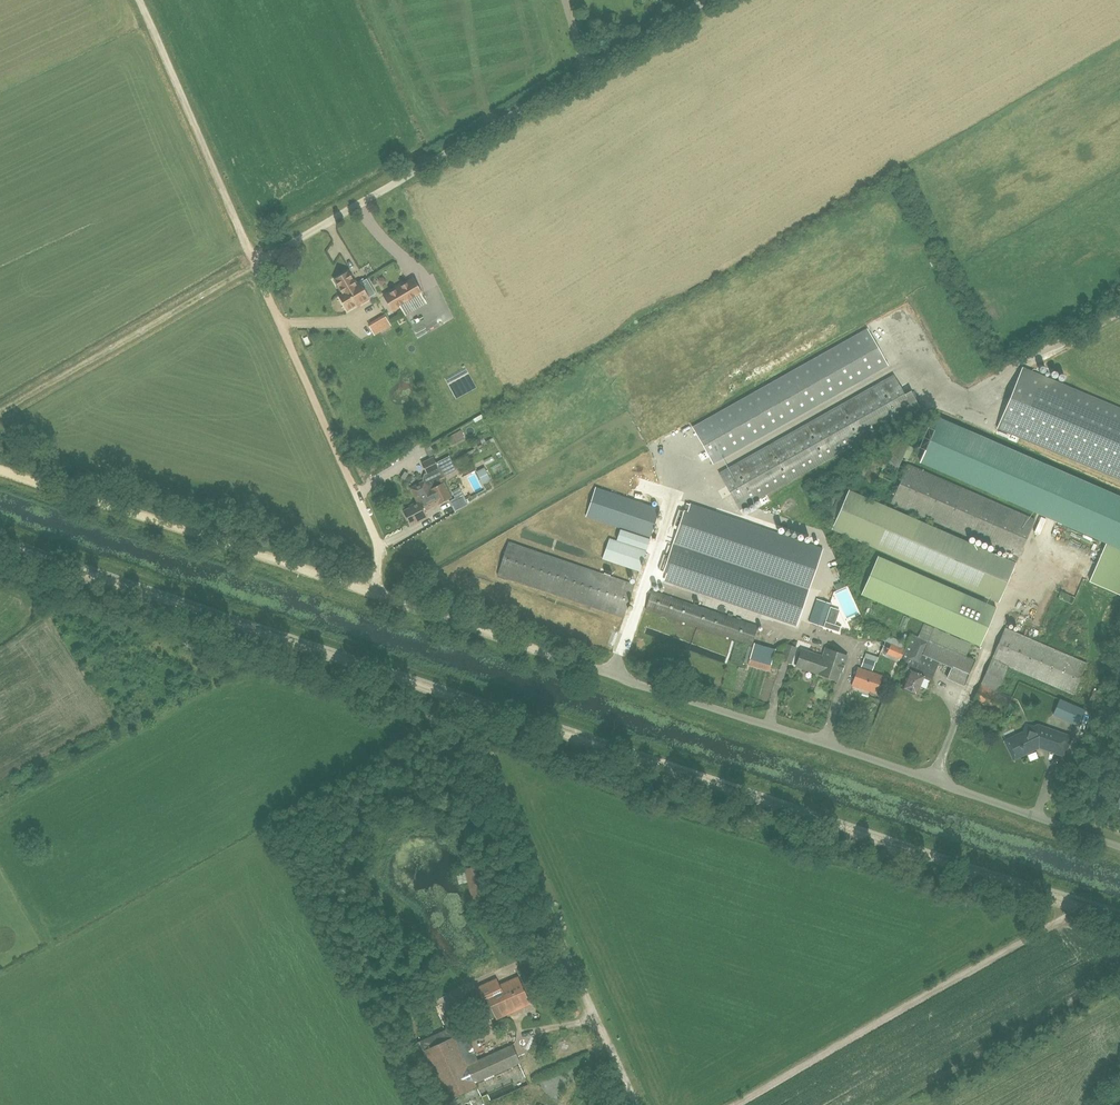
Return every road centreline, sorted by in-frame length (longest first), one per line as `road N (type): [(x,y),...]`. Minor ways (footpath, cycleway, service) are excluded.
road 1 (track): [(1119,918),(0,544)]
road 2 (track): [(0,471),(614,675)]
road 3 (track): [(138,0),(381,556),(378,596)]
road 4 (unclassified): [(1119,846),(614,675)]
road 5 (unclassified): [(255,266),(711,0)]
road 6 (track): [(459,700),(460,724),(631,1104)]
road 7 (track): [(737,1104),(1080,905)]
road 8 (track): [(0,413),(255,266)]
road 9 (unclassified): [(1011,364),(1119,305)]

